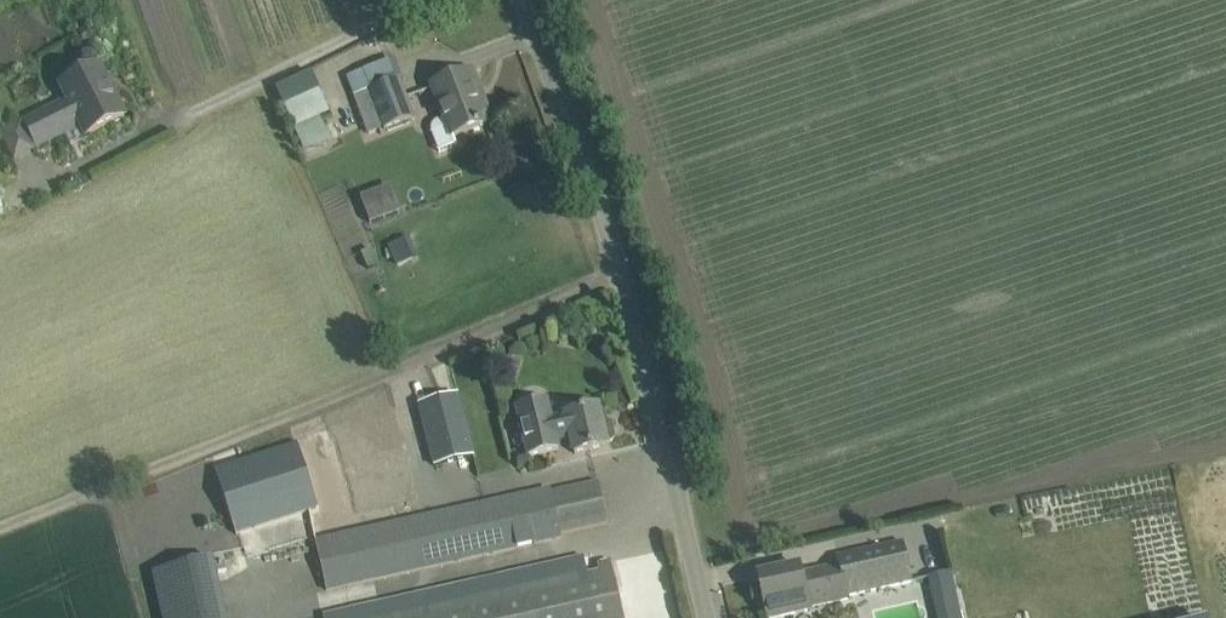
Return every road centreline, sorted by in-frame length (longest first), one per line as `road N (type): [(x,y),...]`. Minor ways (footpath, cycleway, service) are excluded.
road 1 (unclassified): [(0,526),(614,274)]
road 2 (unclassified): [(704,617),(614,274)]
road 3 (unclassified): [(614,274),(523,0)]

